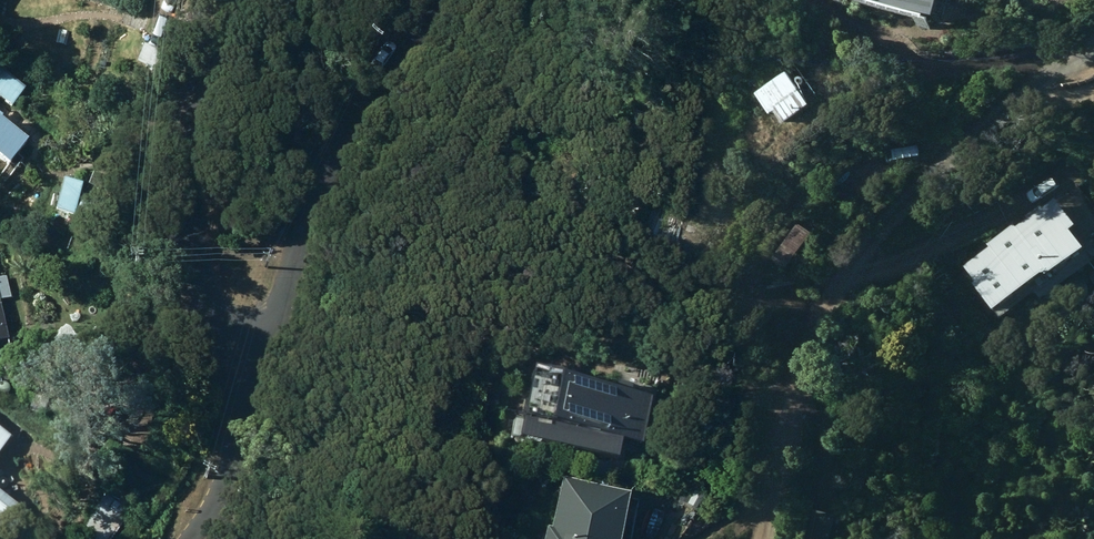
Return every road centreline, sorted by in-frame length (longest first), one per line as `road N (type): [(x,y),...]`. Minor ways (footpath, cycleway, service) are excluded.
road 1 (unclassified): [(763,538),(789,399),(828,312),(898,234),(1093,69)]
road 2 (unclassified): [(257,412),(296,244),(321,178),(350,123),(447,0)]
road 3 (residential): [(257,412),(207,289),(192,229),(187,163),(200,0)]
road 4 (unclassified): [(191,538),(245,454),(257,412)]

